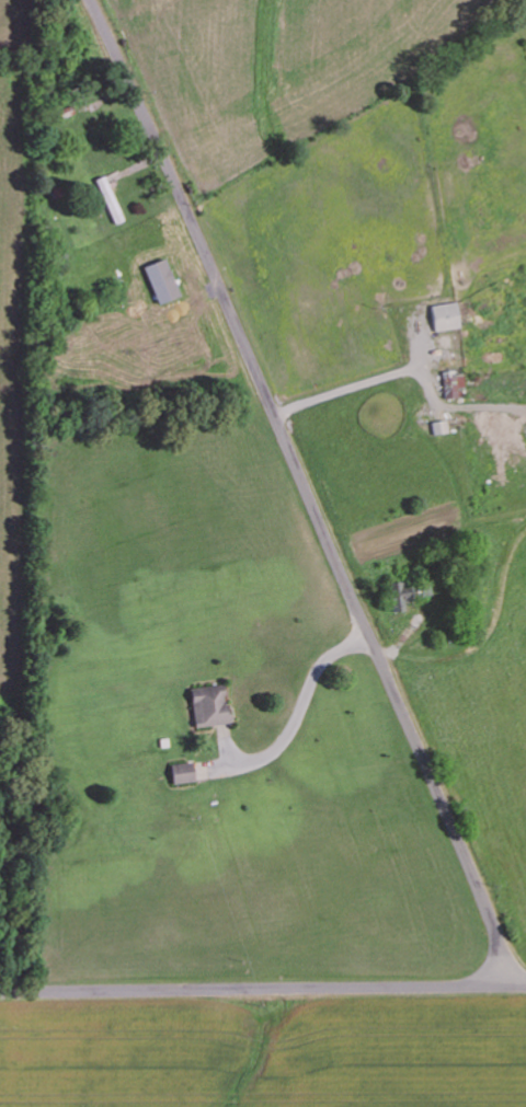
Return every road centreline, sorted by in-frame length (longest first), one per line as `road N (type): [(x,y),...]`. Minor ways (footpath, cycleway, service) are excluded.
road 1 (residential): [(504,984),(496,931),(461,843),(91,0)]
road 2 (residential): [(504,984),(0,992)]

